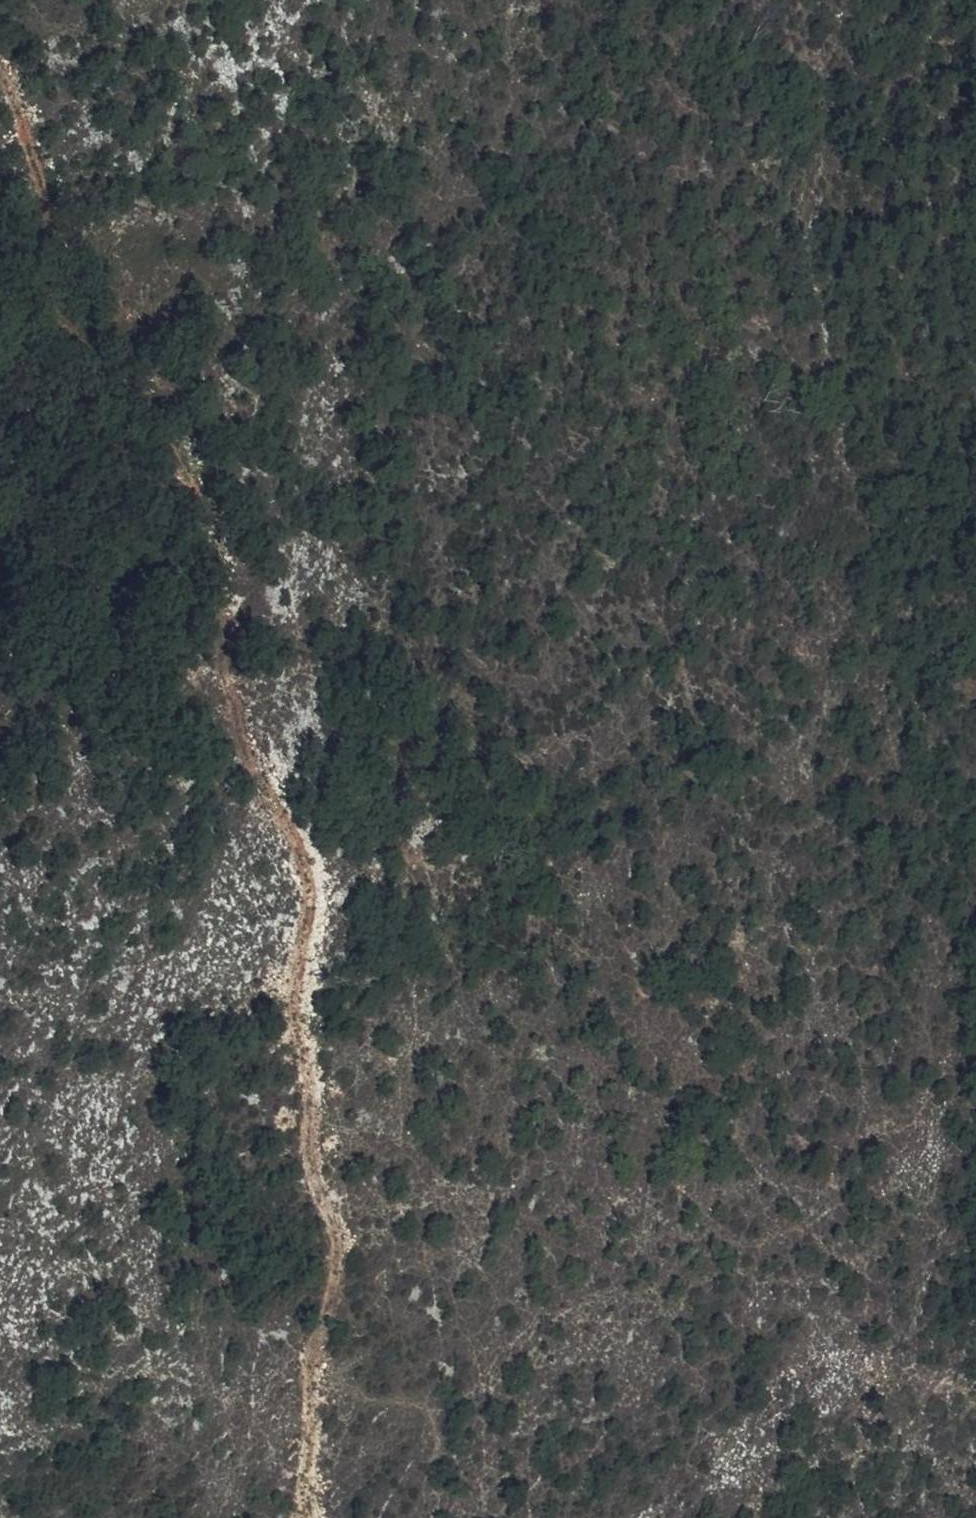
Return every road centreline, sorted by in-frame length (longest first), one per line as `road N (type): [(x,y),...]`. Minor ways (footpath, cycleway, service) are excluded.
road 1 (track): [(0,83),(21,108),(68,314),(135,430),(184,457),(218,550),(238,728),(320,874),(313,1153),(341,1249),(311,1374),(304,1517)]

